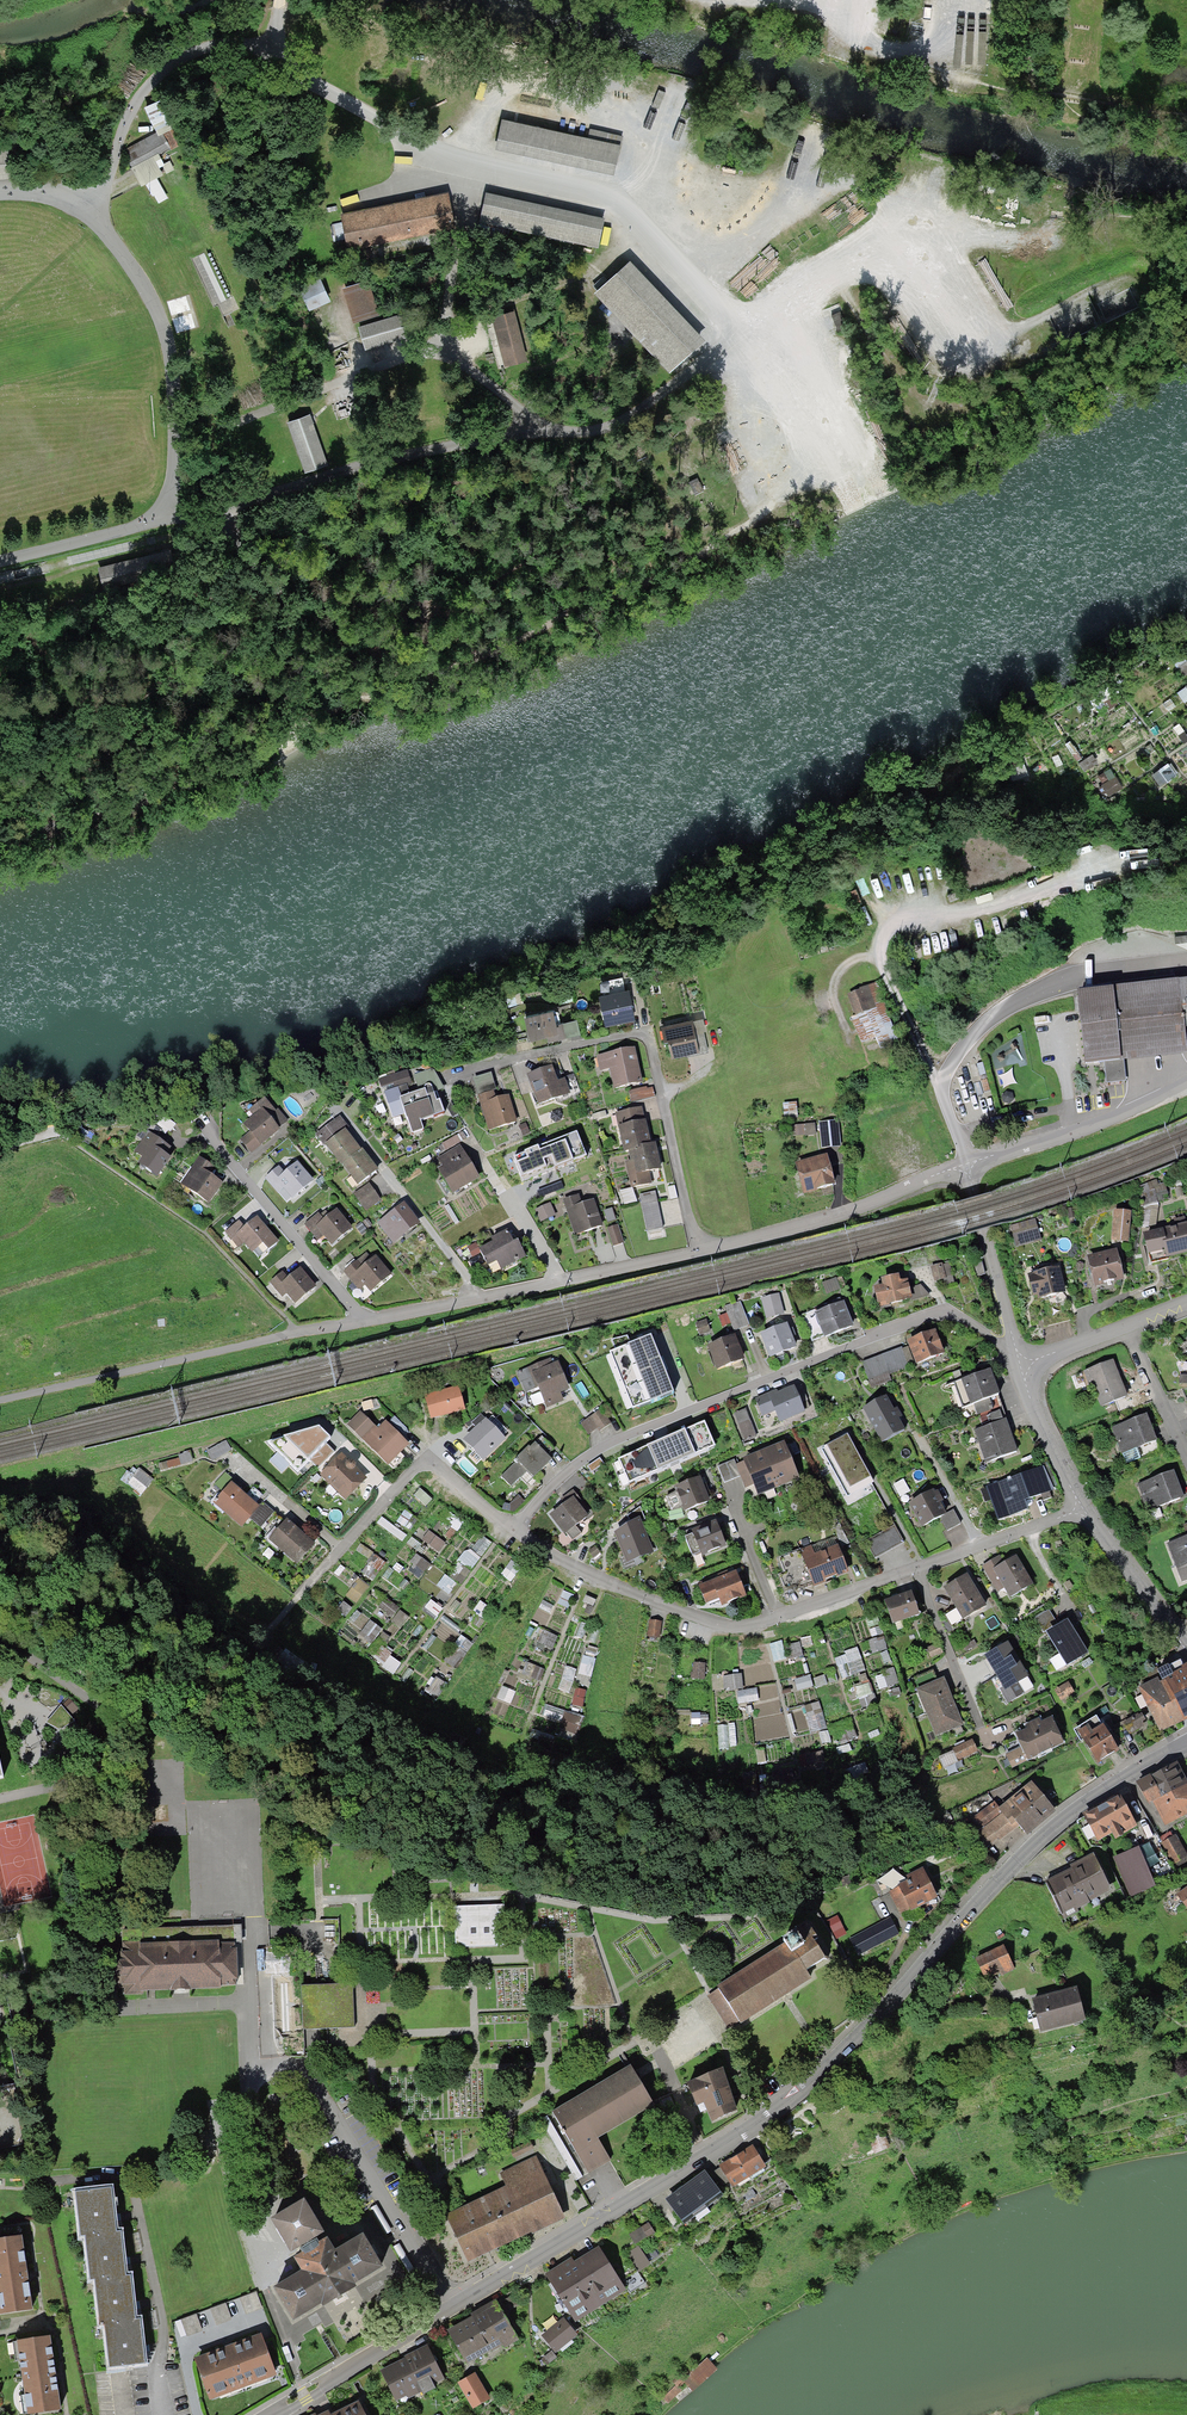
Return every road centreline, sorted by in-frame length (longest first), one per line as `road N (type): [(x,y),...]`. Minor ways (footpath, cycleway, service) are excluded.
road 1 (track): [(736,339),(781,446),(774,493),(663,572),(107,807),(0,839)]
road 2 (residential): [(452,2306),(798,2094),(1054,1826),(1186,1743)]
road 3 (track): [(168,508),(223,515),(281,486),(532,427),(607,430),(736,339)]
road 4 (residential): [(1082,1508),(775,1620),(730,1625),(657,1600),(513,1529)]
road 5 (track): [(0,563),(140,525),(168,508),(173,479),(160,328),(148,293),(88,211),(56,193),(0,190)]
road 6 (residential): [(513,1529),(556,1477),(606,1443),(948,1308),(1016,1343)]
road 7 (track): [(274,46),(305,80),(463,167),(615,205),(736,339)]
road 8 (residential): [(695,1250),(646,1029),(450,1077)]
road 9 (residential): [(513,1529),(442,1466),(418,1464),(245,1655)]
road 10 (track): [(0,1400),(300,1333)]
road 11 (track): [(532,427),(436,348),(463,167)]
road 12 (residential): [(695,1250),(846,1213),(965,1163)]
road 13 (track): [(274,46),(219,41),(167,58),(131,99),(88,211)]
road 14 (residential): [(302,2069),(452,2306)]
road 15 (track): [(223,515),(264,577),(347,655),(348,678),(330,713)]
road 16 (residential): [(369,1318),(205,1131)]
road 17 (residential): [(965,1163),(1051,1142),(1186,1085)]
road 18 (residential): [(482,1296),(349,1114)]
road 19 (track): [(487,651),(552,504),(609,476)]
road 20 (track): [(898,920),(953,913),(1112,861)]
road 21 (residential): [(482,1296),(695,1250)]
road 22 (residential): [(270,2414),(452,2306)]
road 23 (track): [(436,348),(237,418)]
road 24 (residential): [(1016,1343),(965,1163)]
road 25 (track): [(898,920),(882,935),(878,959),(940,1083)]
road 26 (residential): [(1186,1651),(1082,1508)]
road 27 (residential): [(1082,1508),(1021,1367)]
road 28 (residential): [(1126,1328),(1186,1467)]

